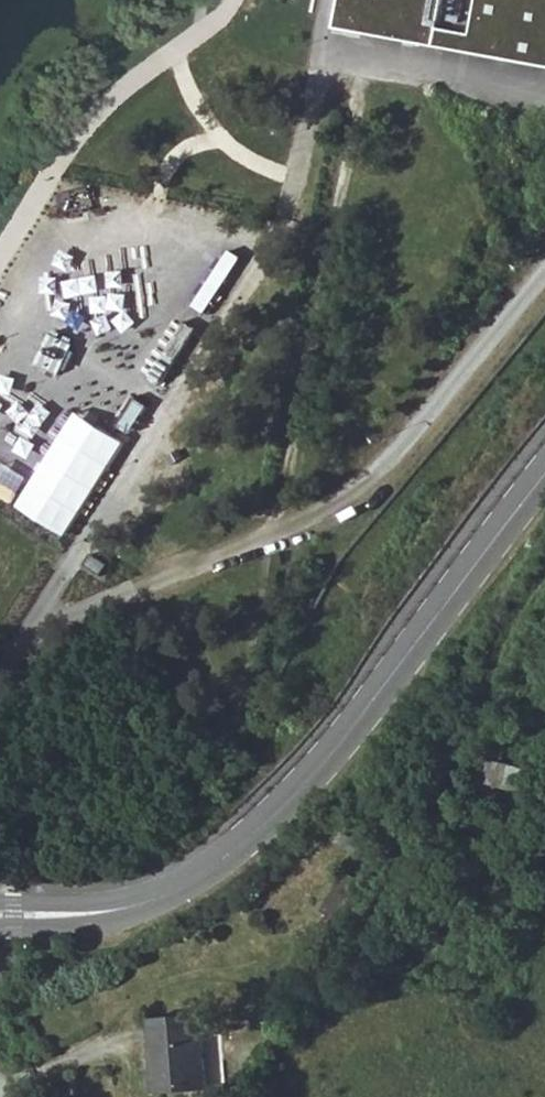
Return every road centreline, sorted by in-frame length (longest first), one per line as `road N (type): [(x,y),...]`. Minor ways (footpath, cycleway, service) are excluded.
road 1 (tertiary): [(544,473),(322,768),(227,862),(134,912),(0,917)]

